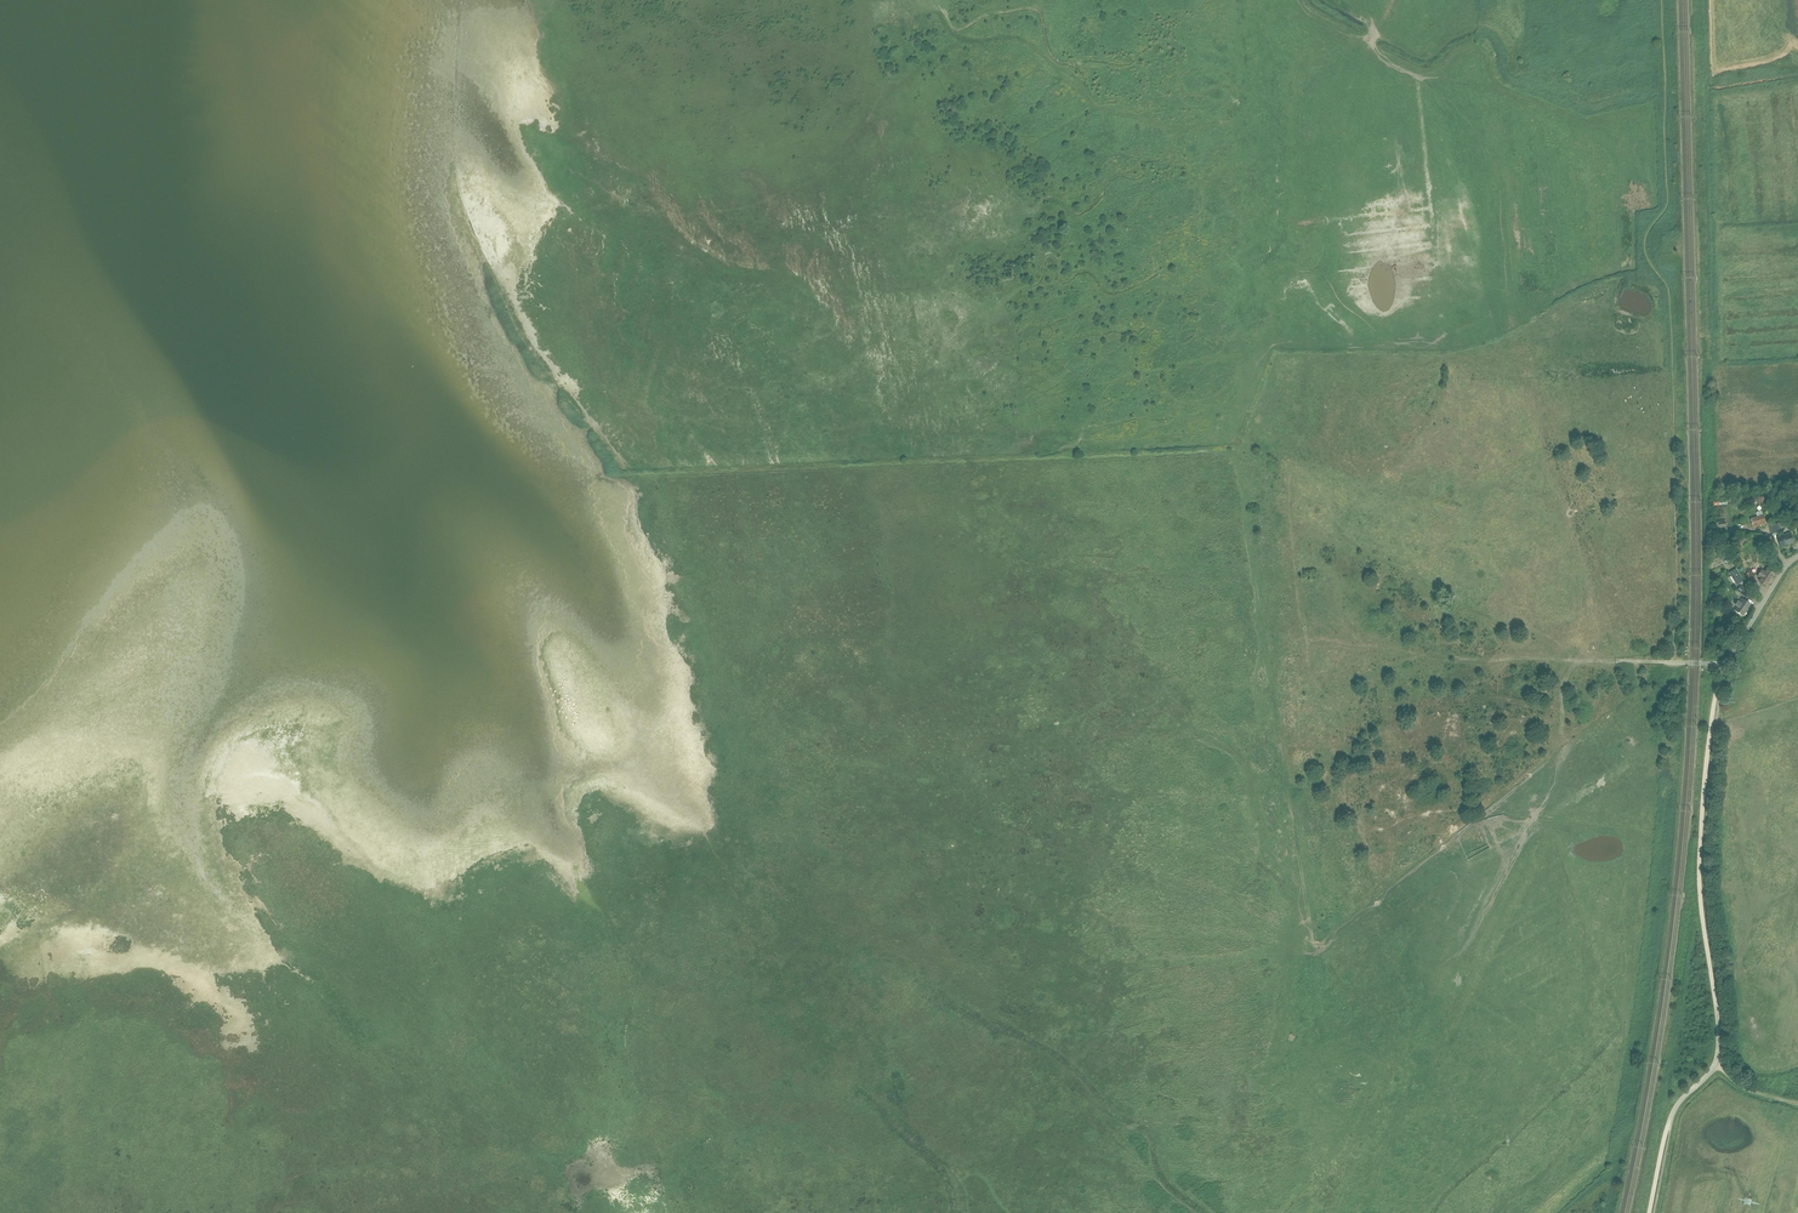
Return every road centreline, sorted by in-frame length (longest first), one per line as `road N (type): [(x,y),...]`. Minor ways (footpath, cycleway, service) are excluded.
road 1 (unclassified): [(1648,1212),(1671,1117),(1714,1066),(1719,1045),(1699,883),(1713,705),(1725,666),(1797,557)]

